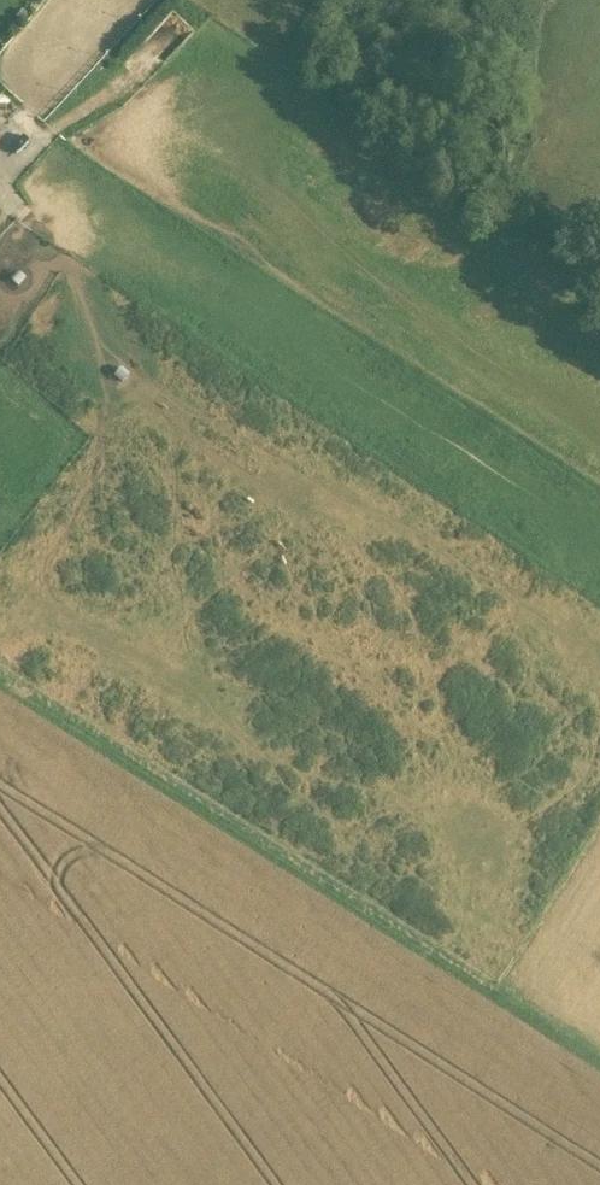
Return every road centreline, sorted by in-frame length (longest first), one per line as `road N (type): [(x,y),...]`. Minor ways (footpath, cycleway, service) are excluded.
road 1 (track): [(599,1061),(0,675)]

